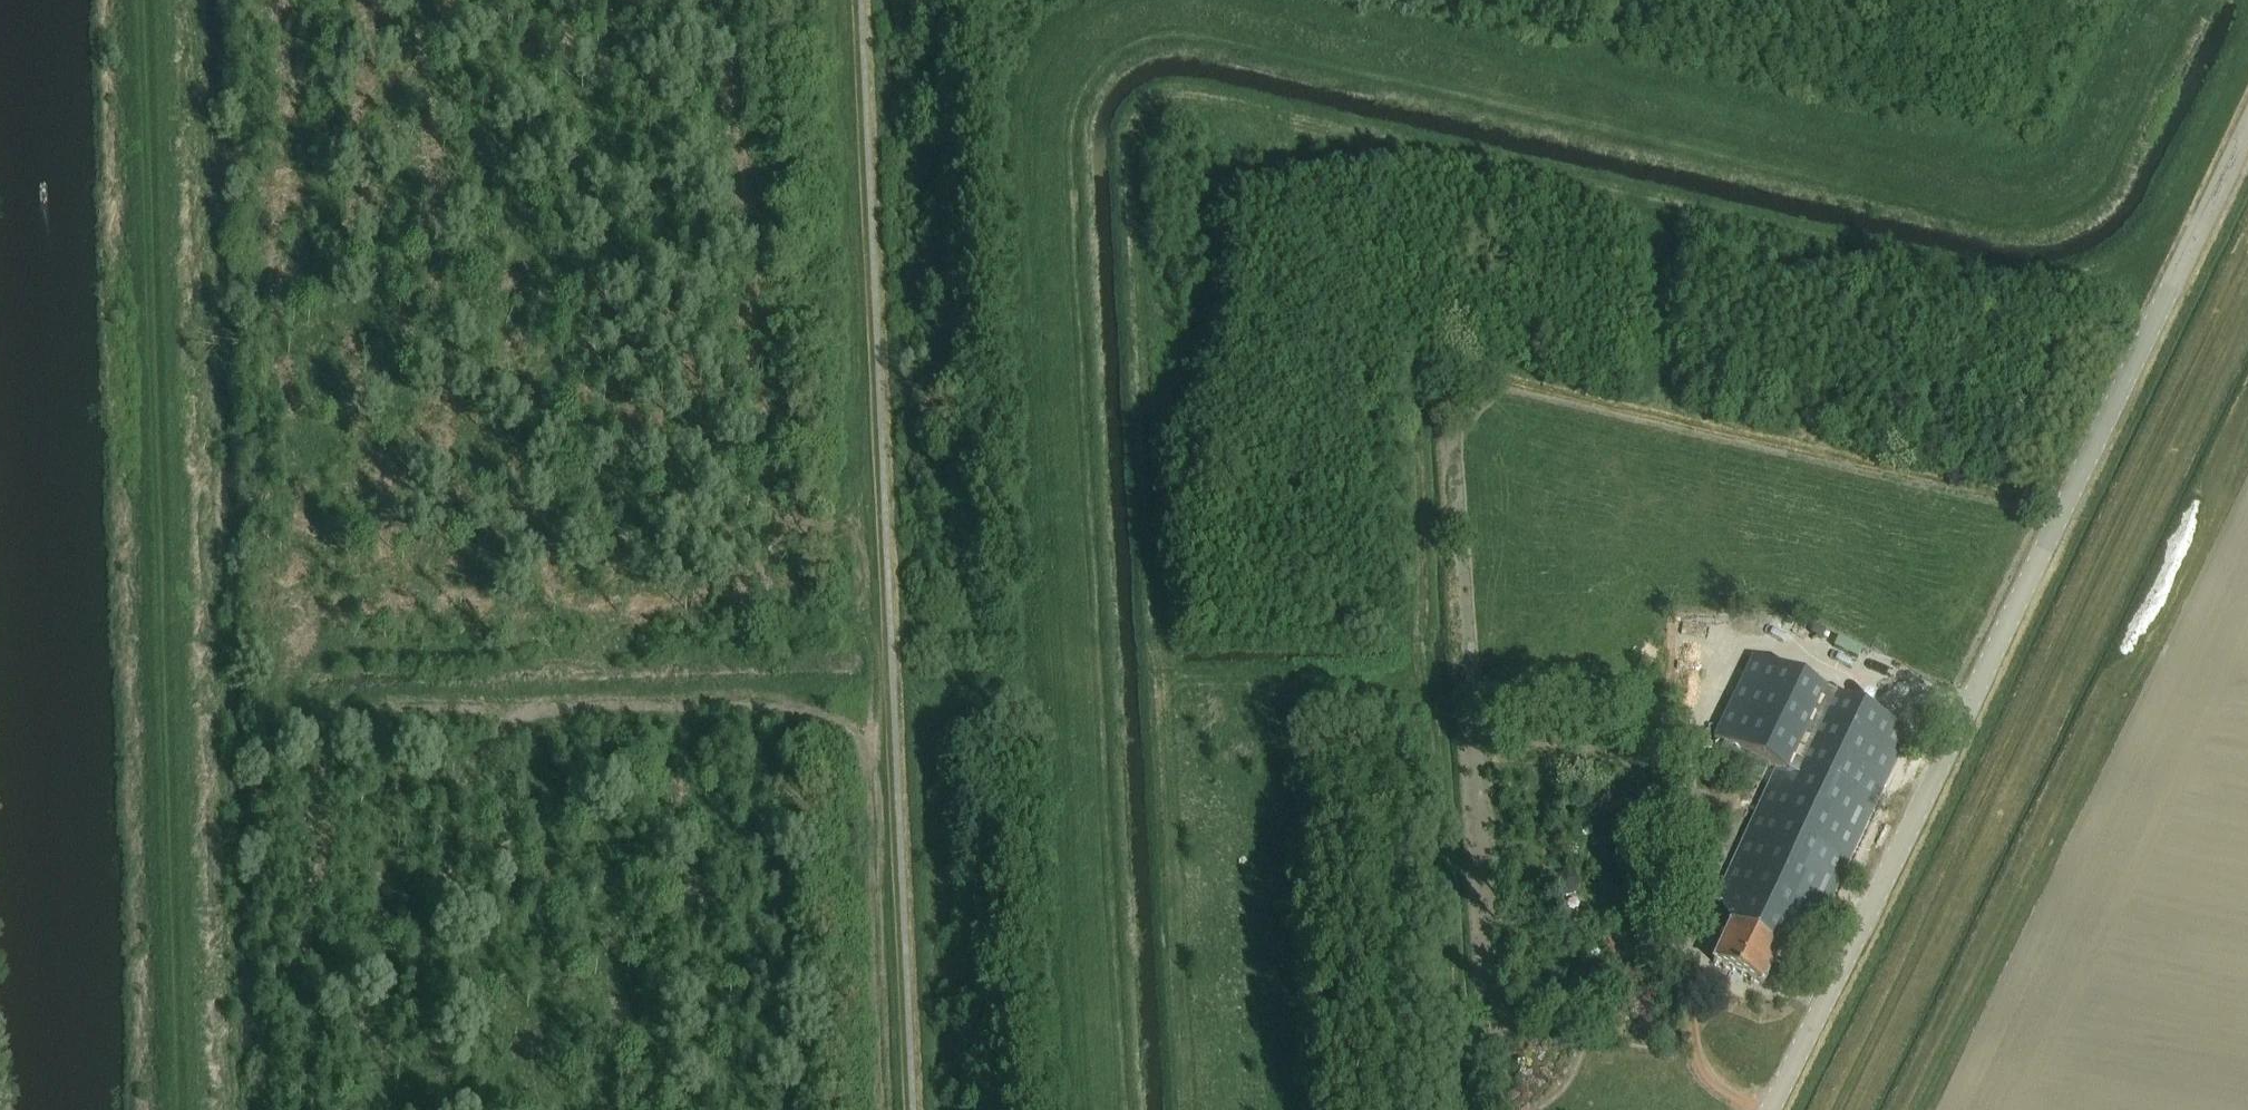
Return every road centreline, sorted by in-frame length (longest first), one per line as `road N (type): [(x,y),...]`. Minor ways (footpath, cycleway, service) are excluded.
road 1 (tertiary): [(1773,1109),(2247,136)]

